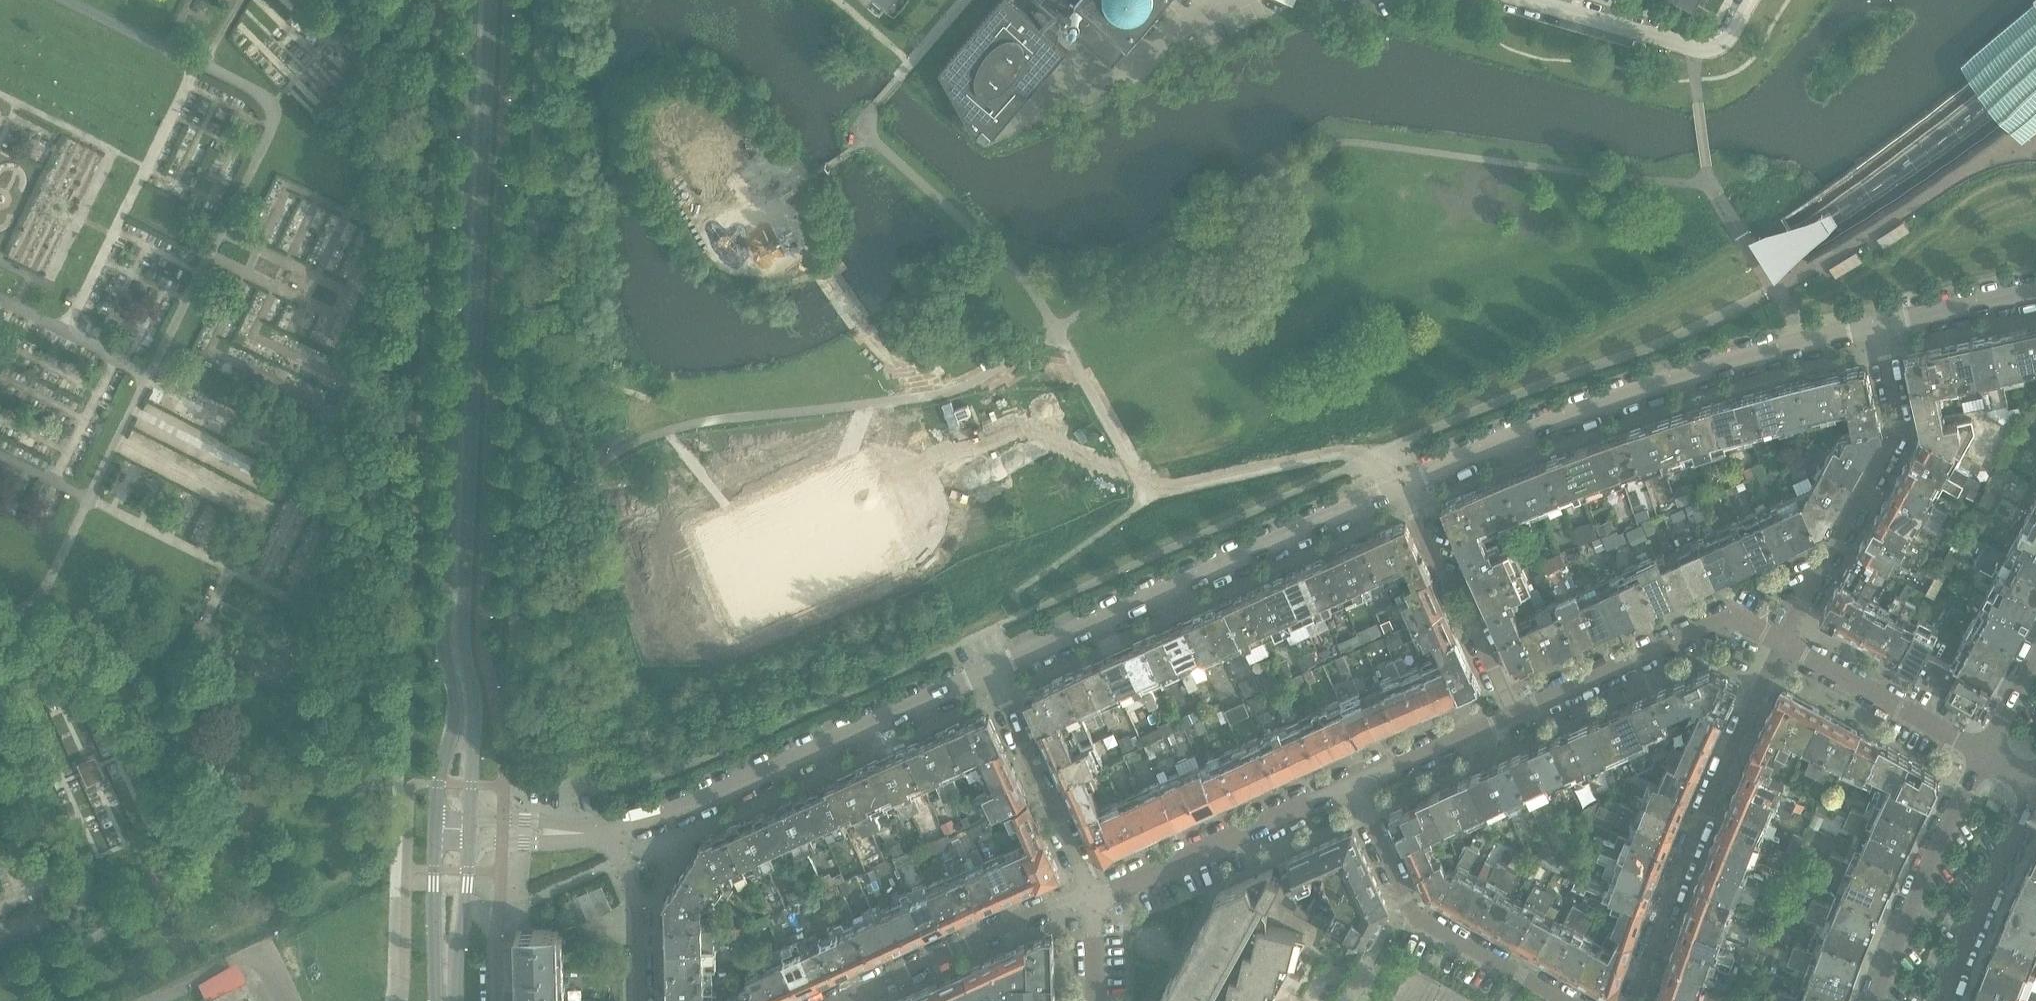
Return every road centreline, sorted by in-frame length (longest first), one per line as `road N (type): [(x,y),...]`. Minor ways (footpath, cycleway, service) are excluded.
road 1 (secondary): [(471,0),(443,632),(457,719),(441,762),(437,830)]
road 2 (secondary): [(471,831),(476,696),(463,647),(488,0)]
road 3 (residential): [(1400,486),(1654,381),(1879,325)]
road 4 (residential): [(991,671),(1400,486)]
road 5 (residential): [(616,834),(991,671)]
road 6 (residential): [(1627,1000),(1780,641)]
road 7 (residential): [(1575,1000),(1417,919),(1354,787)]
road 8 (residential): [(1515,715),(1730,616),(1780,641)]
road 9 (residential): [(1093,899),(1354,787)]
road 10 (residential): [(1982,751),(1875,1000)]
road 11 (residential): [(1896,407),(1901,428),(1780,641)]
road 12 (residential): [(1523,0),(1710,49),(1735,32),(1752,0)]
road 13 (residential): [(867,988),(1062,902),(1093,899)]
road 14 (residential): [(1939,1000),(2035,788)]
road 15 (residential): [(1982,751),(1780,641)]
road 16 (residential): [(1354,787),(1515,715)]
road 17 (residential): [(643,1000),(642,907),(616,834)]
road 18 (secondary): [(437,830),(436,1000)]
road 19 (residential): [(1879,325),(2035,290)]
road 20 (residential): [(1093,899),(1030,754)]
road 21 (residential): [(471,831),(616,834)]

